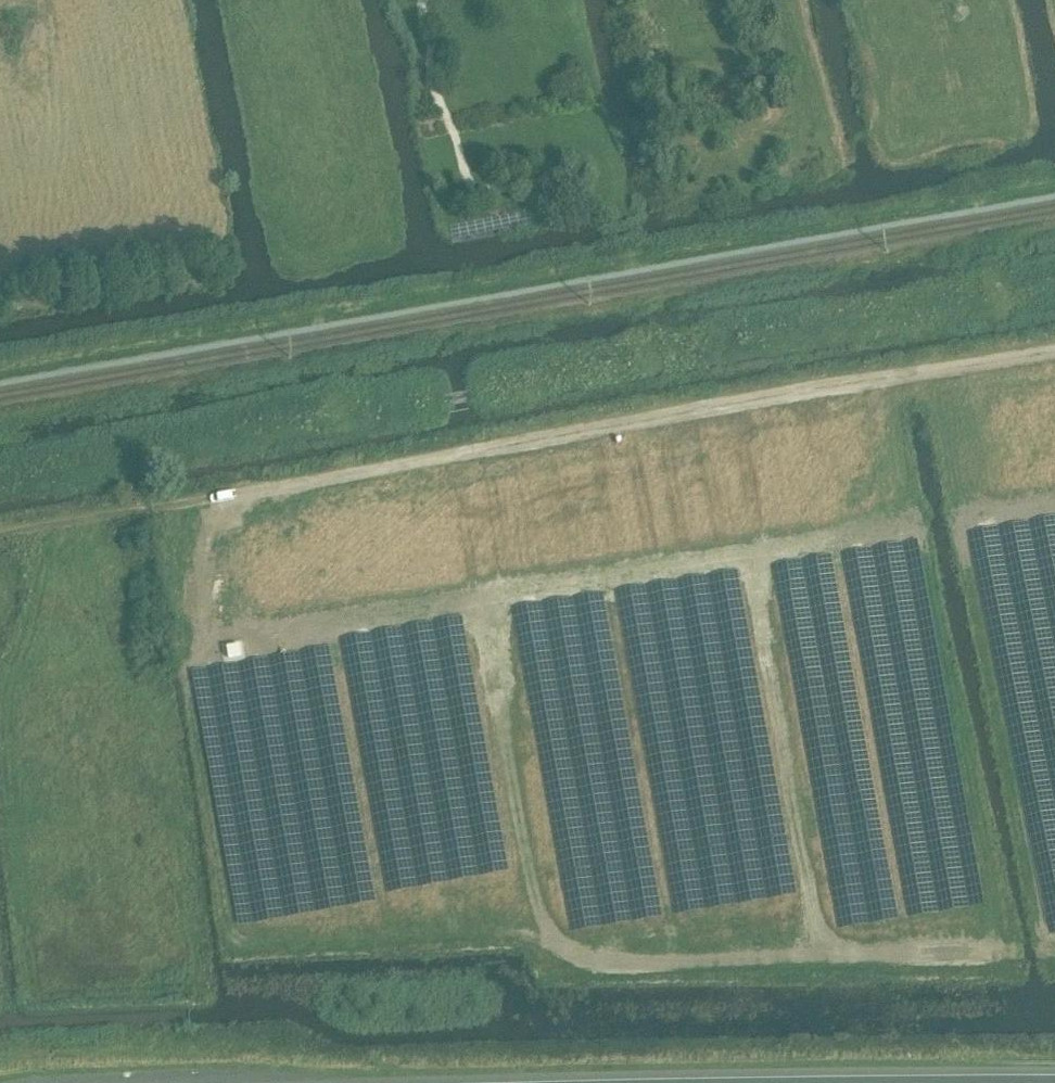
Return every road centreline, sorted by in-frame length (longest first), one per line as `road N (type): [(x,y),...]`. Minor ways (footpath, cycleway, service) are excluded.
road 1 (track): [(0,537),(1054,349)]

